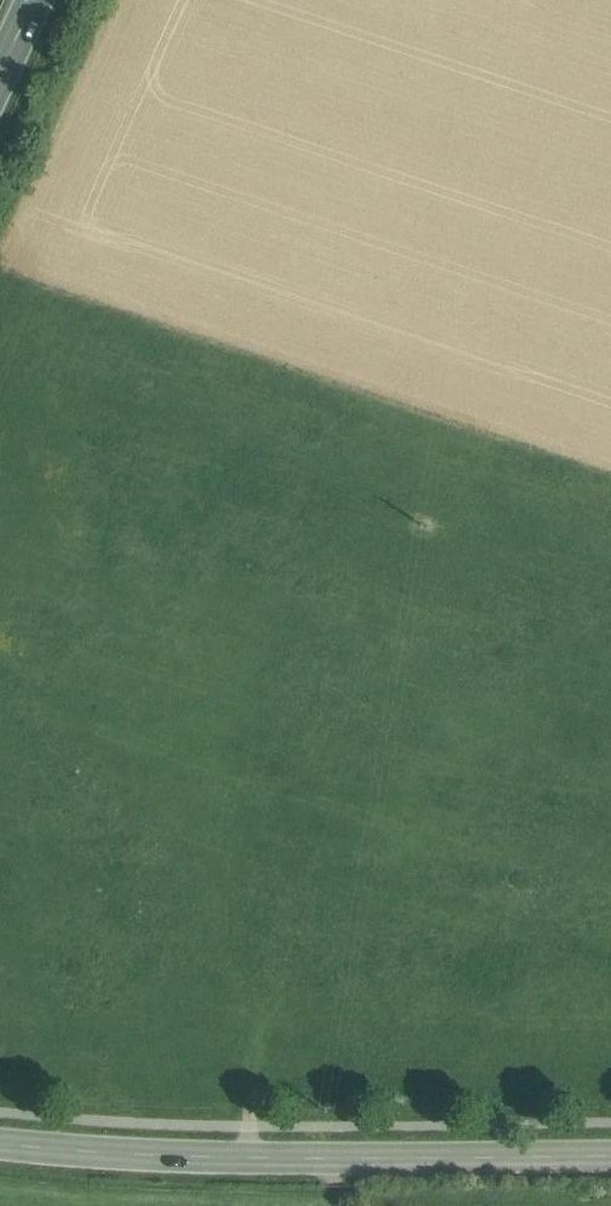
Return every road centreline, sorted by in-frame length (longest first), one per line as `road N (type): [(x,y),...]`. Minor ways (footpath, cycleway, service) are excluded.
road 1 (tertiary): [(0,1141),(113,1153),(610,1155)]

